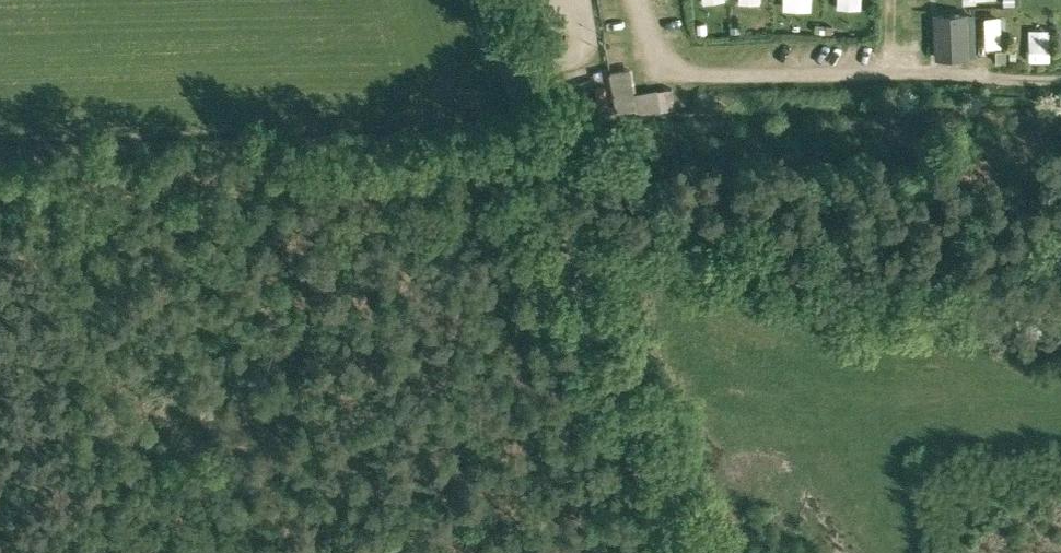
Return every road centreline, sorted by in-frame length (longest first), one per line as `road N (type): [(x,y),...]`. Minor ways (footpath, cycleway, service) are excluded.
road 1 (unclassified): [(668,552),(486,0)]

